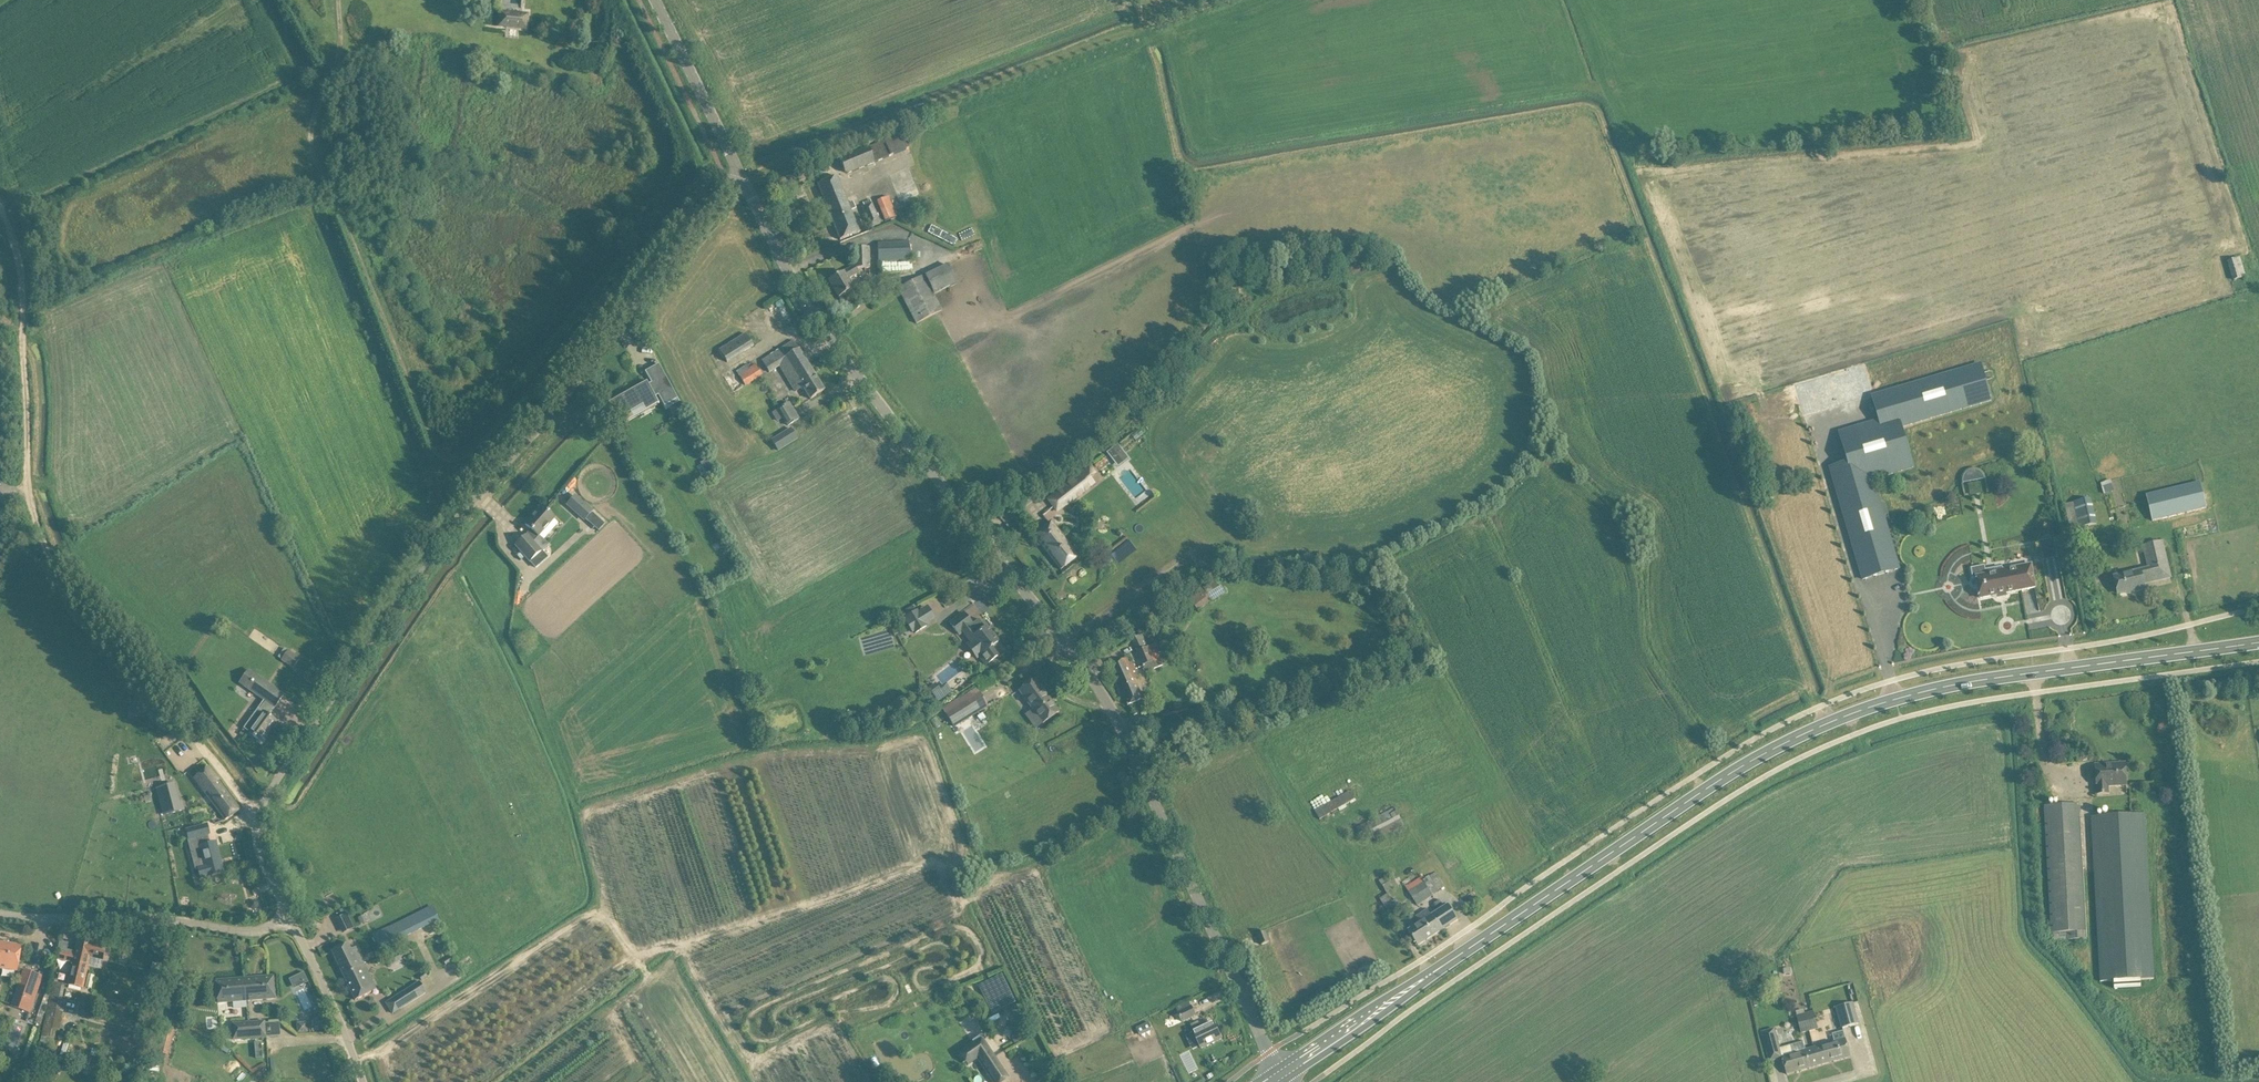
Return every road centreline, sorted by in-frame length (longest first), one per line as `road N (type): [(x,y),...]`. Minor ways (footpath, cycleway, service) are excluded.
road 1 (secondary): [(1283,1077),(1689,800),(1828,722),(1966,682),(2258,641)]
road 2 (tertiary): [(1283,1077),(1068,628),(828,332),(747,187)]
road 3 (unclassified): [(289,920),(254,832),(259,807),(451,532),(572,394),(720,204),(747,187)]
road 4 (track): [(255,819),(80,599),(35,524),(27,485),(24,287),(0,208)]
road 5 (unclassified): [(0,913),(248,932),(289,920)]
road 6 (tertiary): [(747,187),(658,0)]
road 7 (unclassified): [(361,1081),(289,920)]

